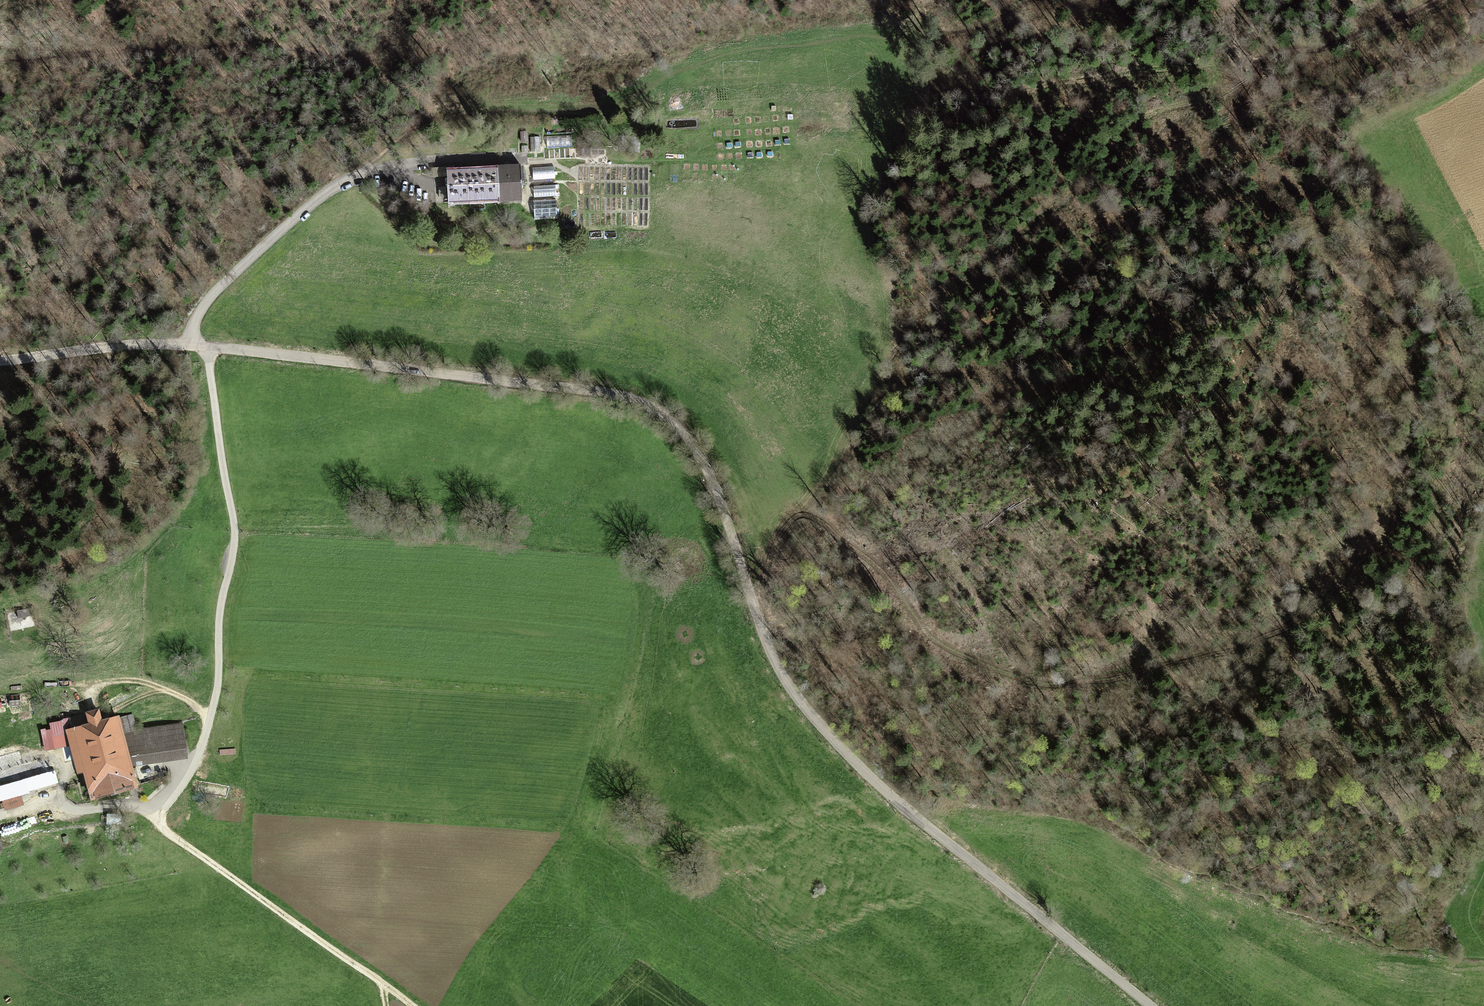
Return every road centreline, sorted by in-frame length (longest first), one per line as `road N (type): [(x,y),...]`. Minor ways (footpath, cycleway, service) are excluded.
road 1 (track): [(763,606),(776,538),(798,516),(830,527),(888,569),(931,638),(1017,675),(1101,683),(1271,637),(1324,612),(1400,613),(1425,605),(1419,565),(1397,531),(1412,382),(1398,331),(1333,262),(1247,61),(1232,0)]
road 2 (unclassified): [(1159,1005),(941,828),(828,721),(781,655),(708,465),(678,427),(649,408),(504,376),(185,339),(0,355)]
road 3 (track): [(0,56),(275,43),(374,65),(418,86),(436,115),(359,161),(350,180)]
road 4 (track): [(889,106),(1181,63),(1247,61),(1333,44),(1434,0)]
road 5 (track): [(434,106),(618,98),(734,50),(861,36),(881,49),(889,106)]
road 6 (track): [(798,516),(881,345),(861,191),(889,106)]
road 7 (track): [(412,1005),(169,836),(157,815)]
road 8 (track): [(211,725),(158,689),(115,684),(90,691)]

